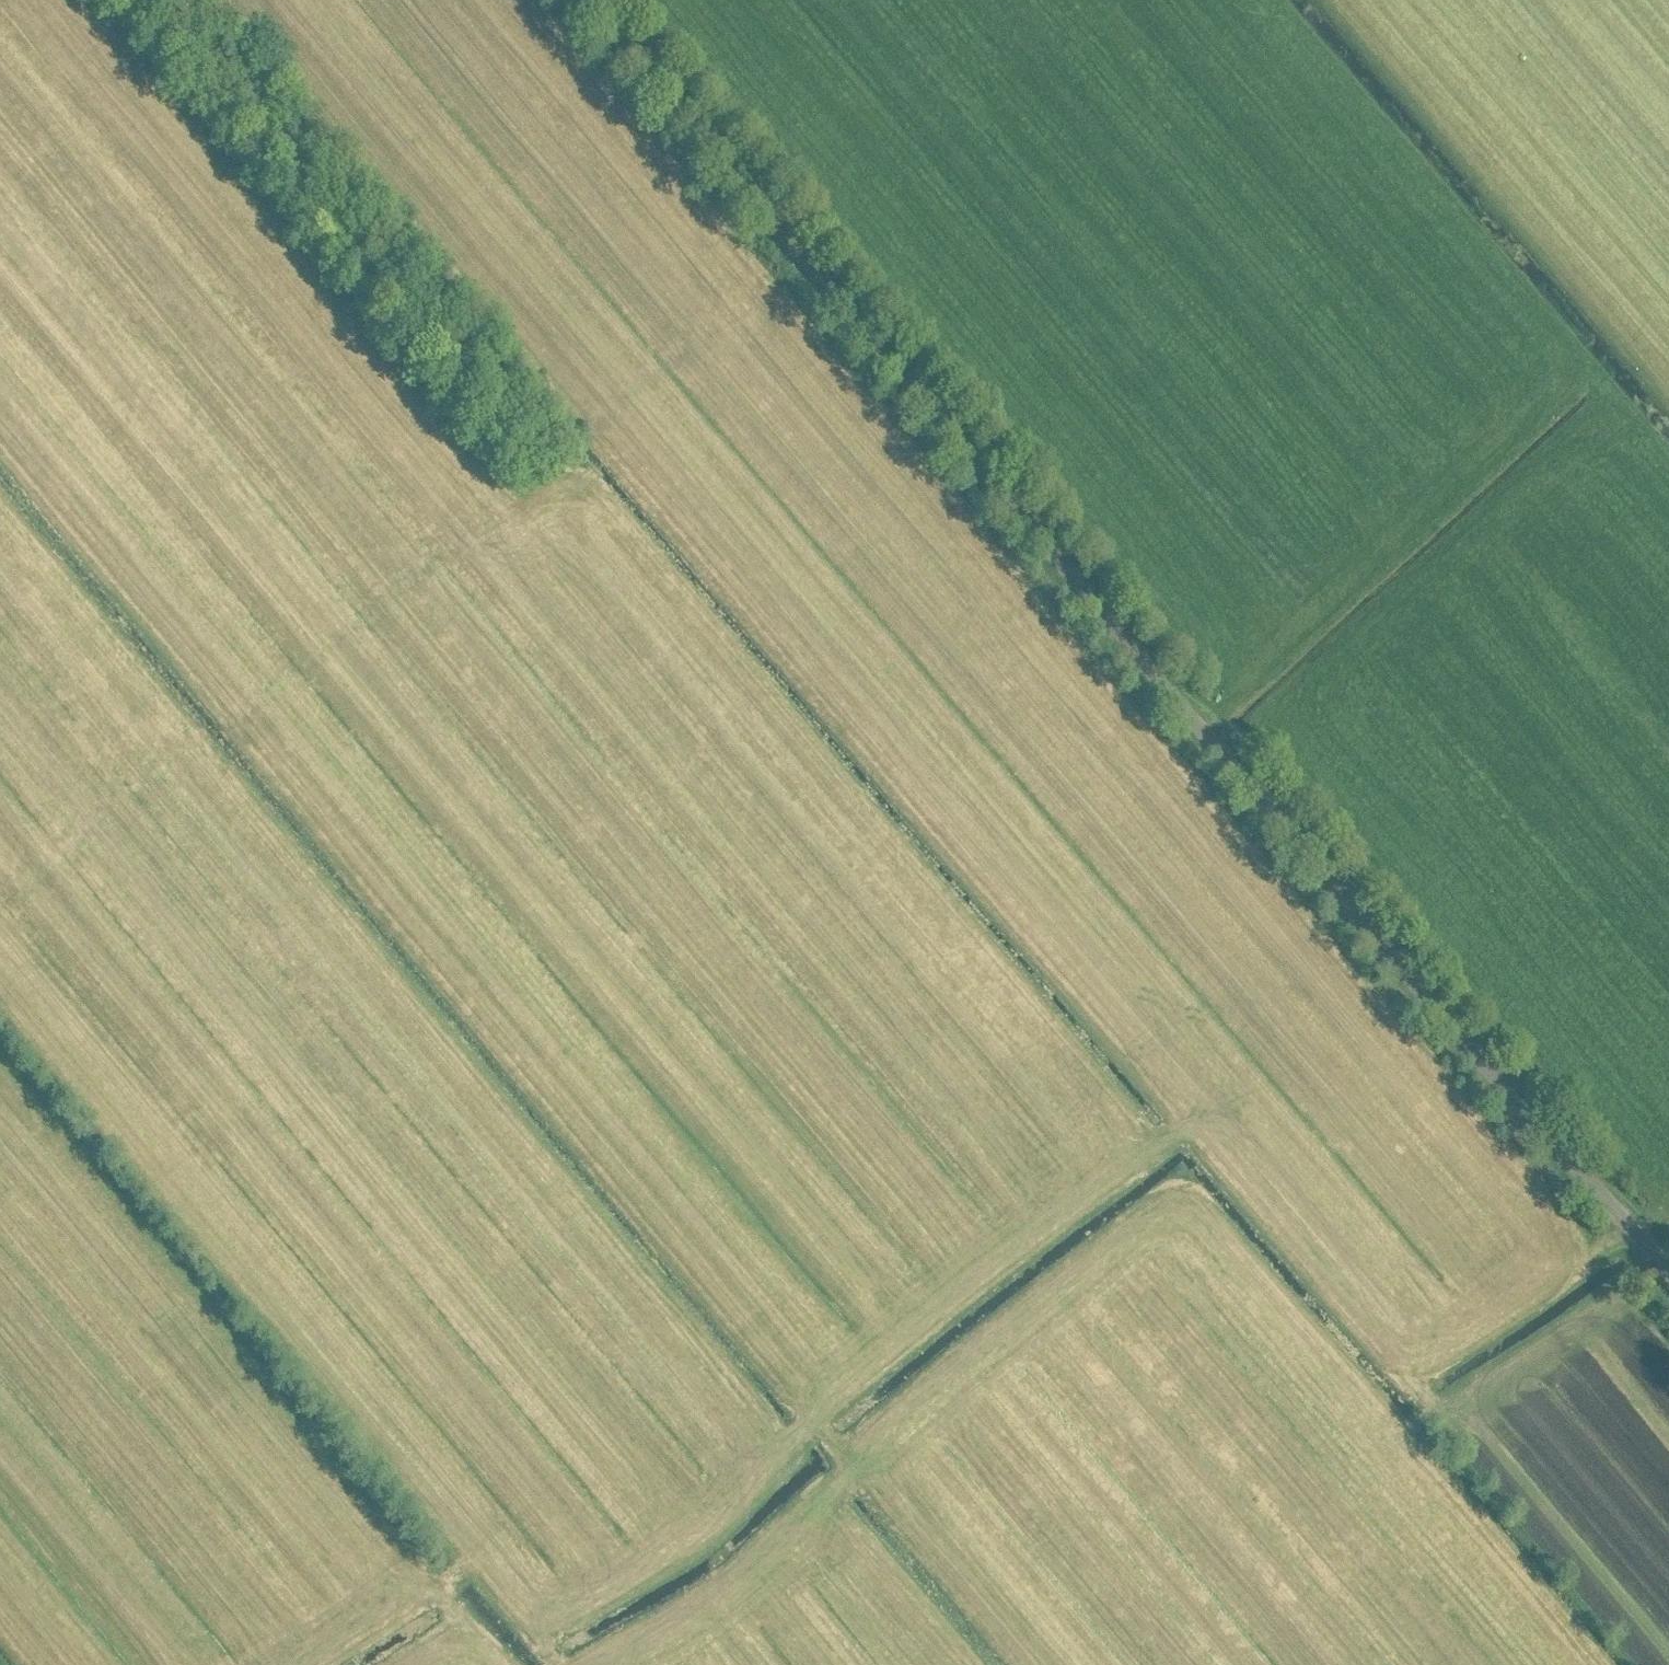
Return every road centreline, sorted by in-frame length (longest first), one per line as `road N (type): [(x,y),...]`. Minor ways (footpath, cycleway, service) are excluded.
road 1 (unclassified): [(1668,1273),(586,0)]

